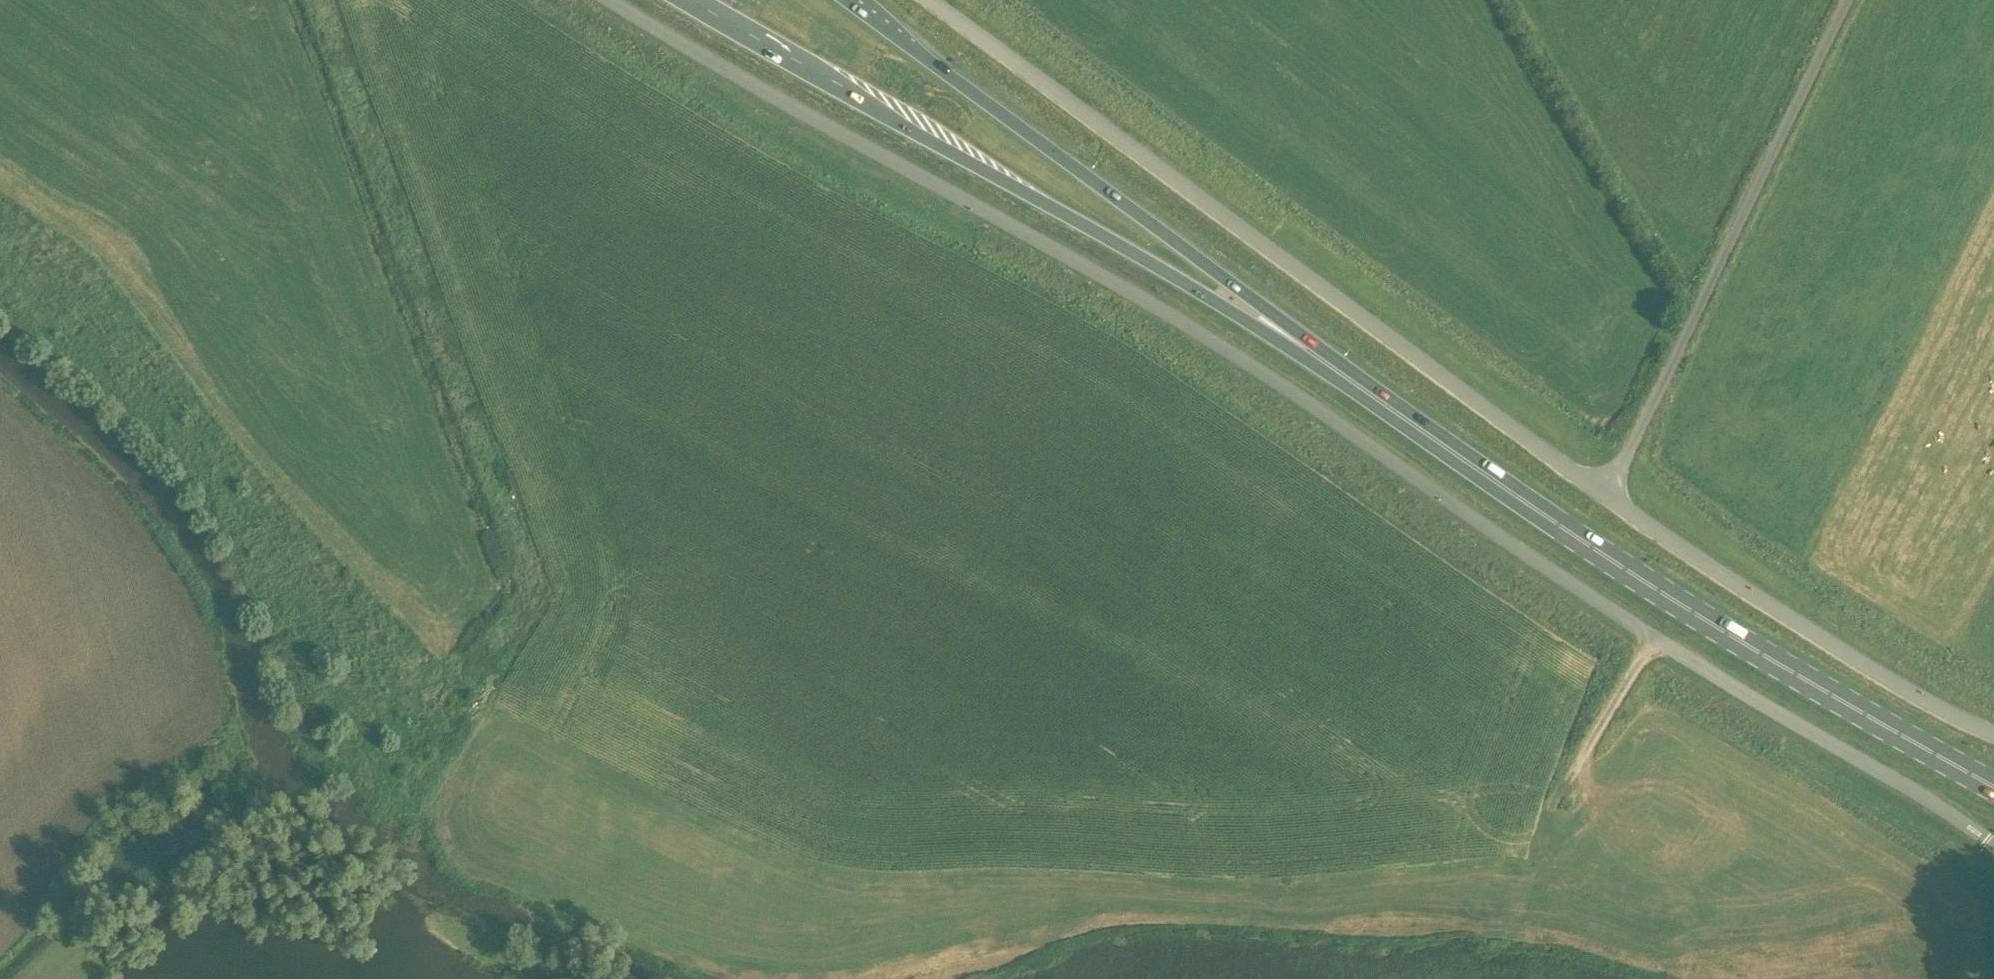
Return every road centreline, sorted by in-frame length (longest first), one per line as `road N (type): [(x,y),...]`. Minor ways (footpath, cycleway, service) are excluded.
road 1 (unclassified): [(610,0),(1188,325),(1655,639),(1993,846)]
road 2 (unclassified): [(1993,735),(1906,693),(1689,554),(929,0)]
road 3 (primary): [(1993,786),(1643,580),(1318,356)]
road 4 (primary): [(677,0),(1318,356)]
road 5 (primary): [(1318,356),(846,0)]

